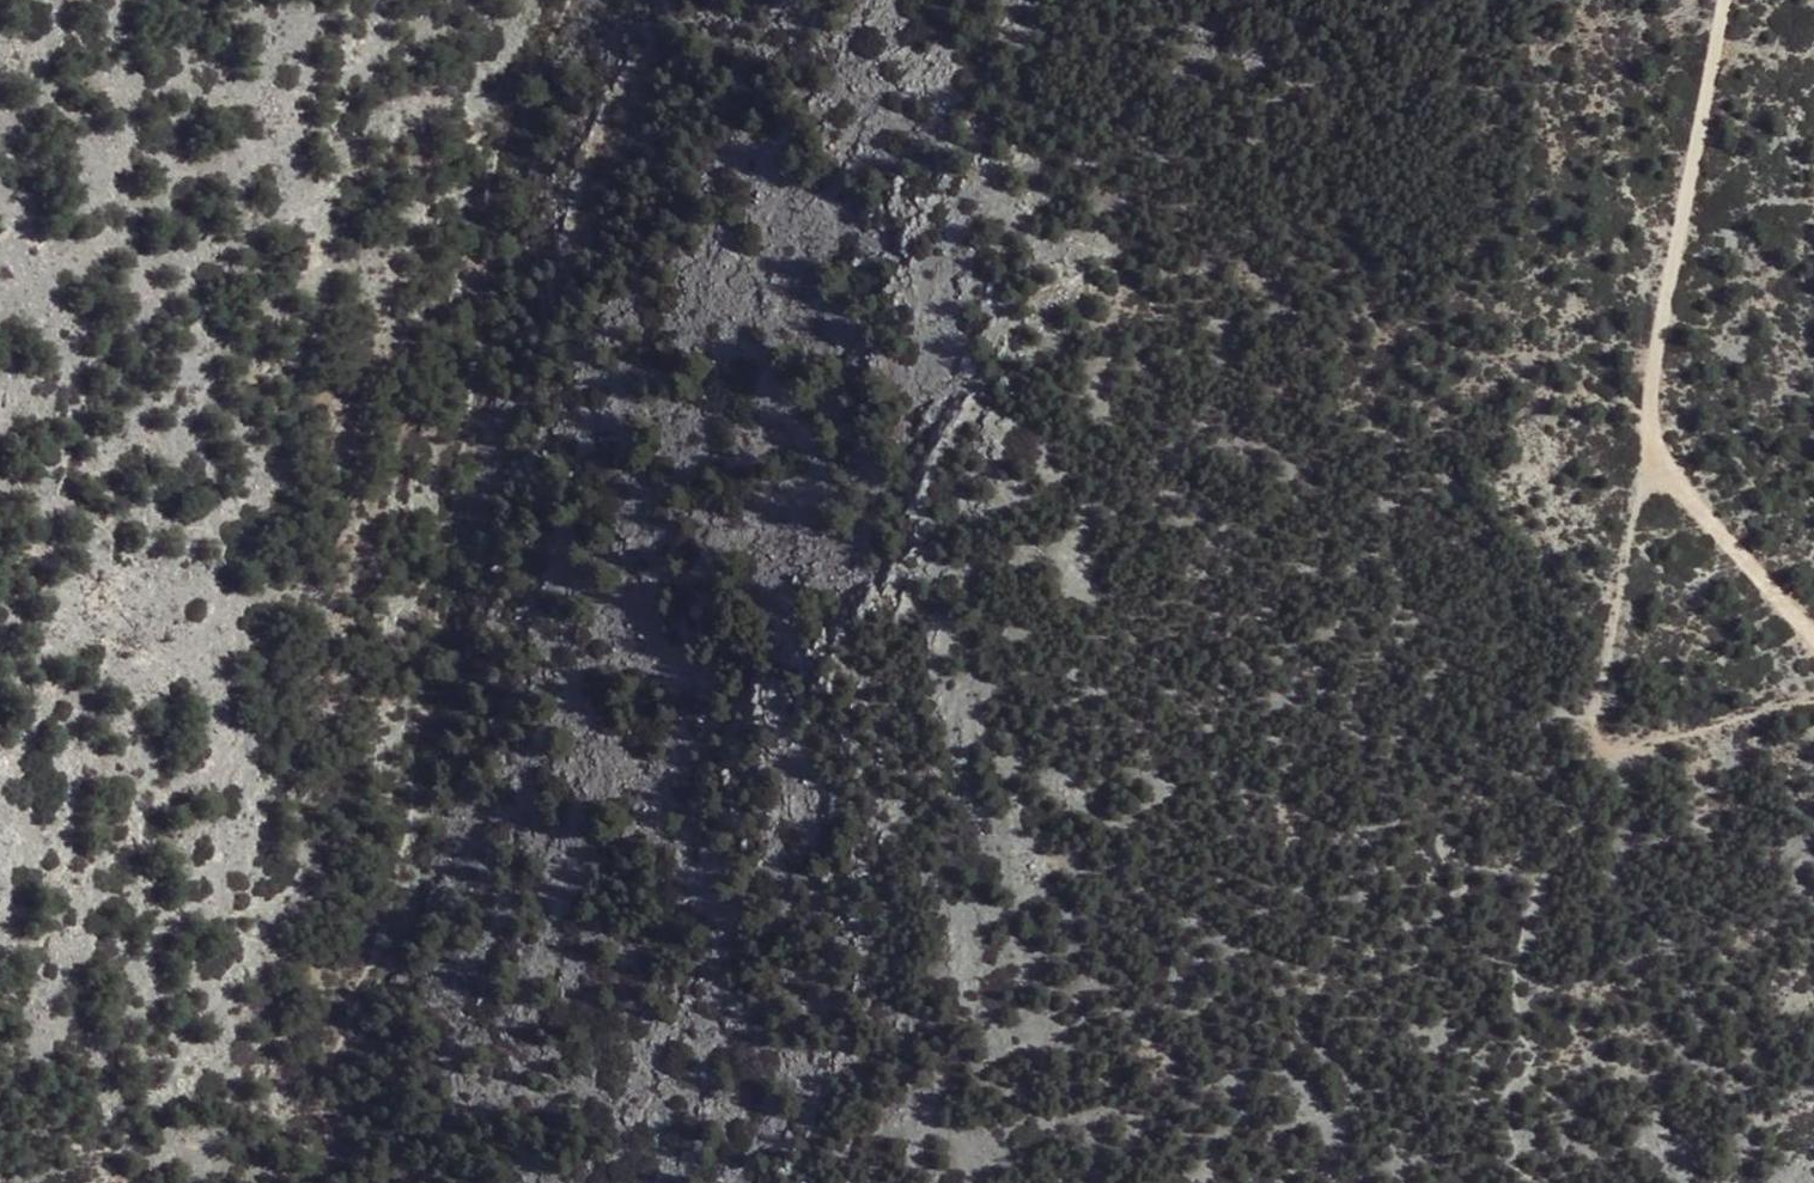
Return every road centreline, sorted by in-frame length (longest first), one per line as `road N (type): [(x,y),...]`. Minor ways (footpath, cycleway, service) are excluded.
road 1 (track): [(1725,0),(1661,327),(1652,450),(1813,632)]
road 2 (track): [(1813,699),(1611,753),(1591,727),(1652,450)]

